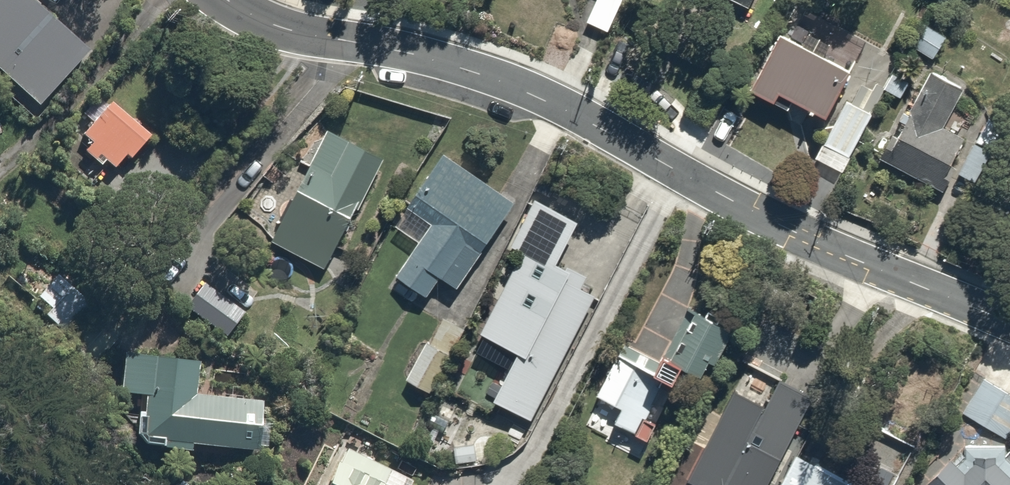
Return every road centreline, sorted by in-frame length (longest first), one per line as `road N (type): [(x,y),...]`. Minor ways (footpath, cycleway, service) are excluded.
road 1 (residential): [(232,0),(293,28),(491,75),(788,228),(1009,324)]

